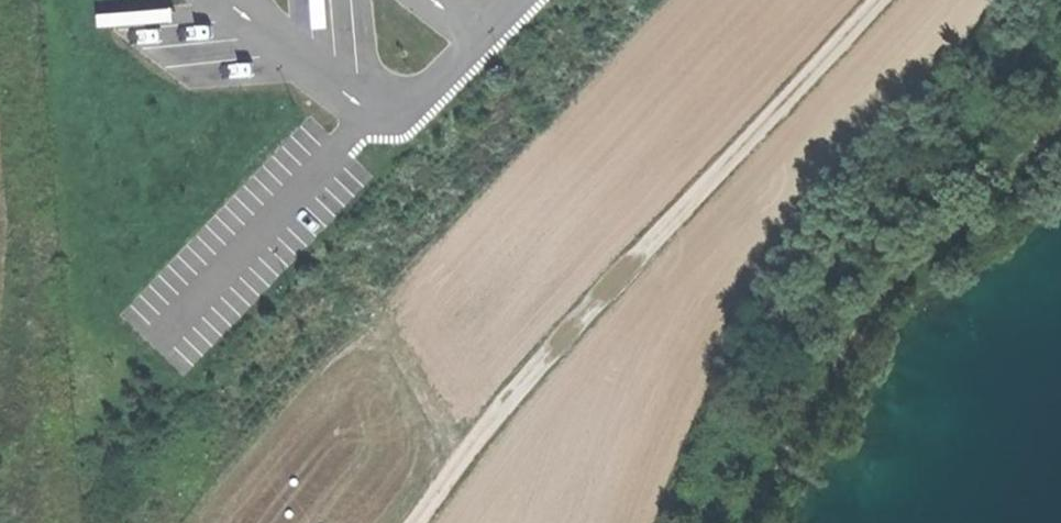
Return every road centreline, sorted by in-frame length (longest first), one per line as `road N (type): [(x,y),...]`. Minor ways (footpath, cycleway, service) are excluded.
road 1 (track): [(887,0),(469,453),(418,522)]
road 2 (track): [(1060,126),(899,277),(777,468),(757,522)]
road 3 (track): [(382,318),(469,453)]

